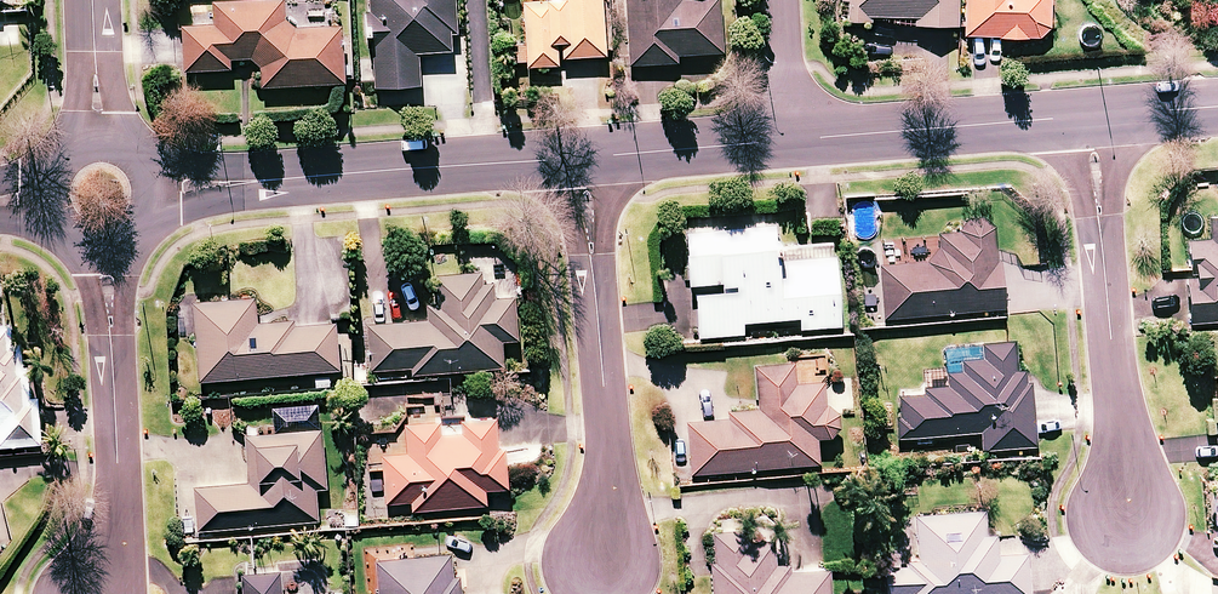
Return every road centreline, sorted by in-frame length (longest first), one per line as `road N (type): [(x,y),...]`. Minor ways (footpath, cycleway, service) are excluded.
road 1 (residential): [(582,157),(156,189)]
road 2 (residential): [(582,157),(613,488),(599,559)]
road 3 (residential): [(1092,116),(1128,503)]
road 4 (residential): [(95,593),(119,473),(107,247)]
road 5 (residential): [(1092,116),(796,136)]
road 6 (residential): [(796,136),(582,157)]
road 7 (residential): [(99,139),(92,0)]
road 8 (residential): [(796,136),(783,0)]
road 9 (residential): [(1217,110),(1092,116)]

